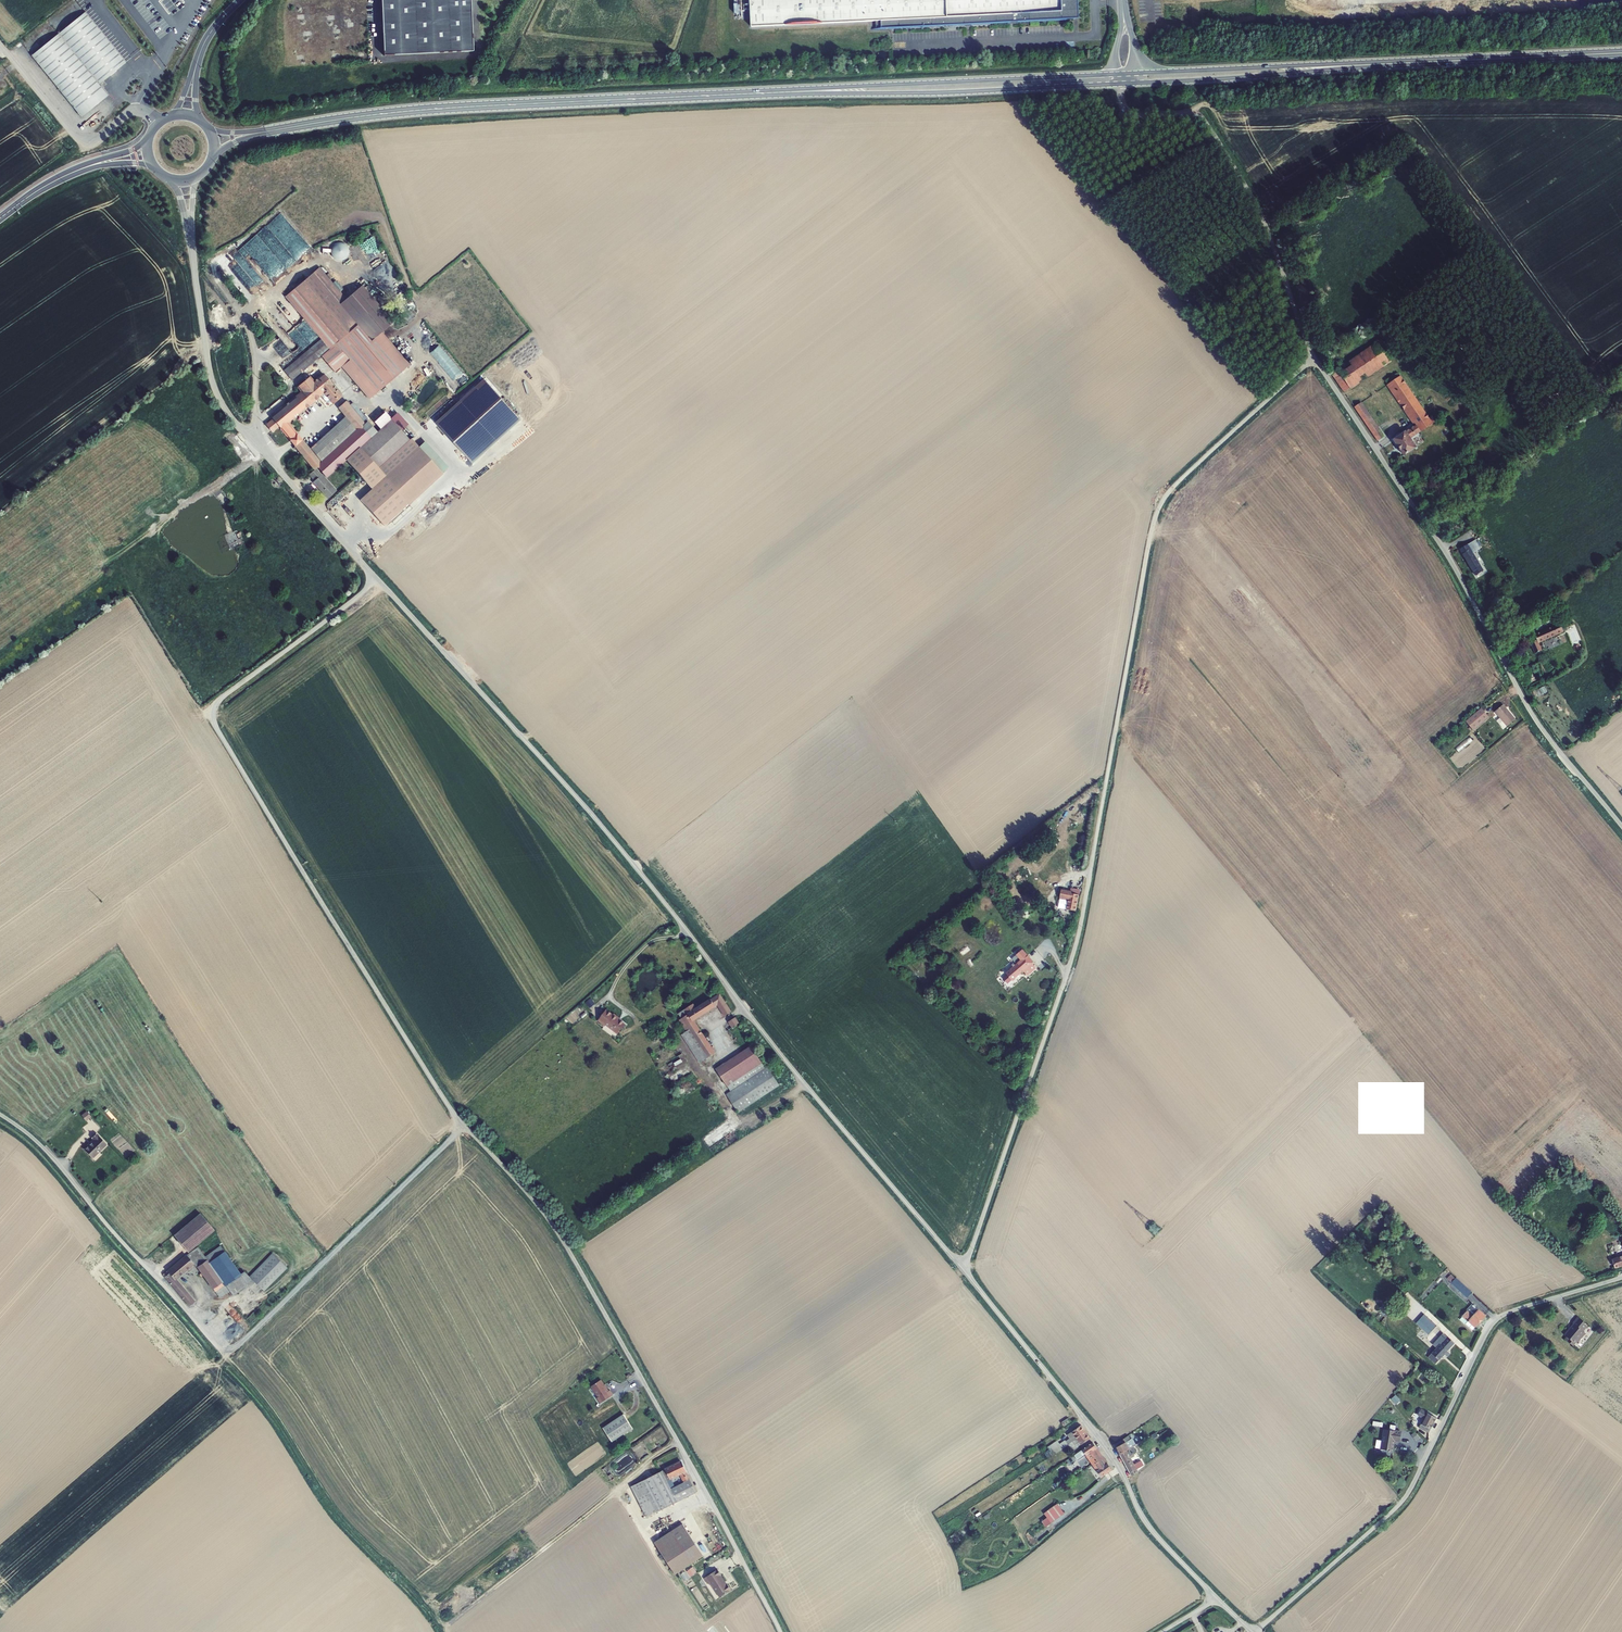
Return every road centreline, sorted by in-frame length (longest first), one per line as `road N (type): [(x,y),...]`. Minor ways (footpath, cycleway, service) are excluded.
road 1 (unclassified): [(379,581),(219,699),(214,720),(446,1101),(558,1233),(781,1631)]
road 2 (unclassified): [(961,1265),(1079,933),(1154,518),(1179,481),(1314,357)]
road 3 (tertiary): [(379,581),(595,818),(961,1265)]
road 4 (unclassified): [(1314,357),(1450,559),(1541,726),(1621,826)]
road 5 (unclassified): [(1621,1278),(1493,1322),(1404,1498),(1256,1631)]
road 6 (secondary): [(269,131),(422,110),(755,93)]
road 7 (tertiary): [(961,1265),(1102,1440),(1149,1526),(1217,1598)]
road 8 (tertiary): [(191,239),(219,400),(379,581)]
road 9 (unclassified): [(1120,84),(1129,114),(1192,113),(1207,124),(1263,218),(1314,357)]
road 10 (secondary): [(1114,75),(755,93)]
road 11 (secondary): [(755,93),(1114,84)]
road 12 (track): [(226,1350),(465,1126)]
road 13 (secondary): [(1407,63),(1139,73)]
road 14 (secondary): [(1140,83),(1407,63)]
road 15 (unclassified): [(0,43),(79,138),(102,136),(133,110),(160,122)]
road 16 (secondary): [(1407,63),(1621,53)]

